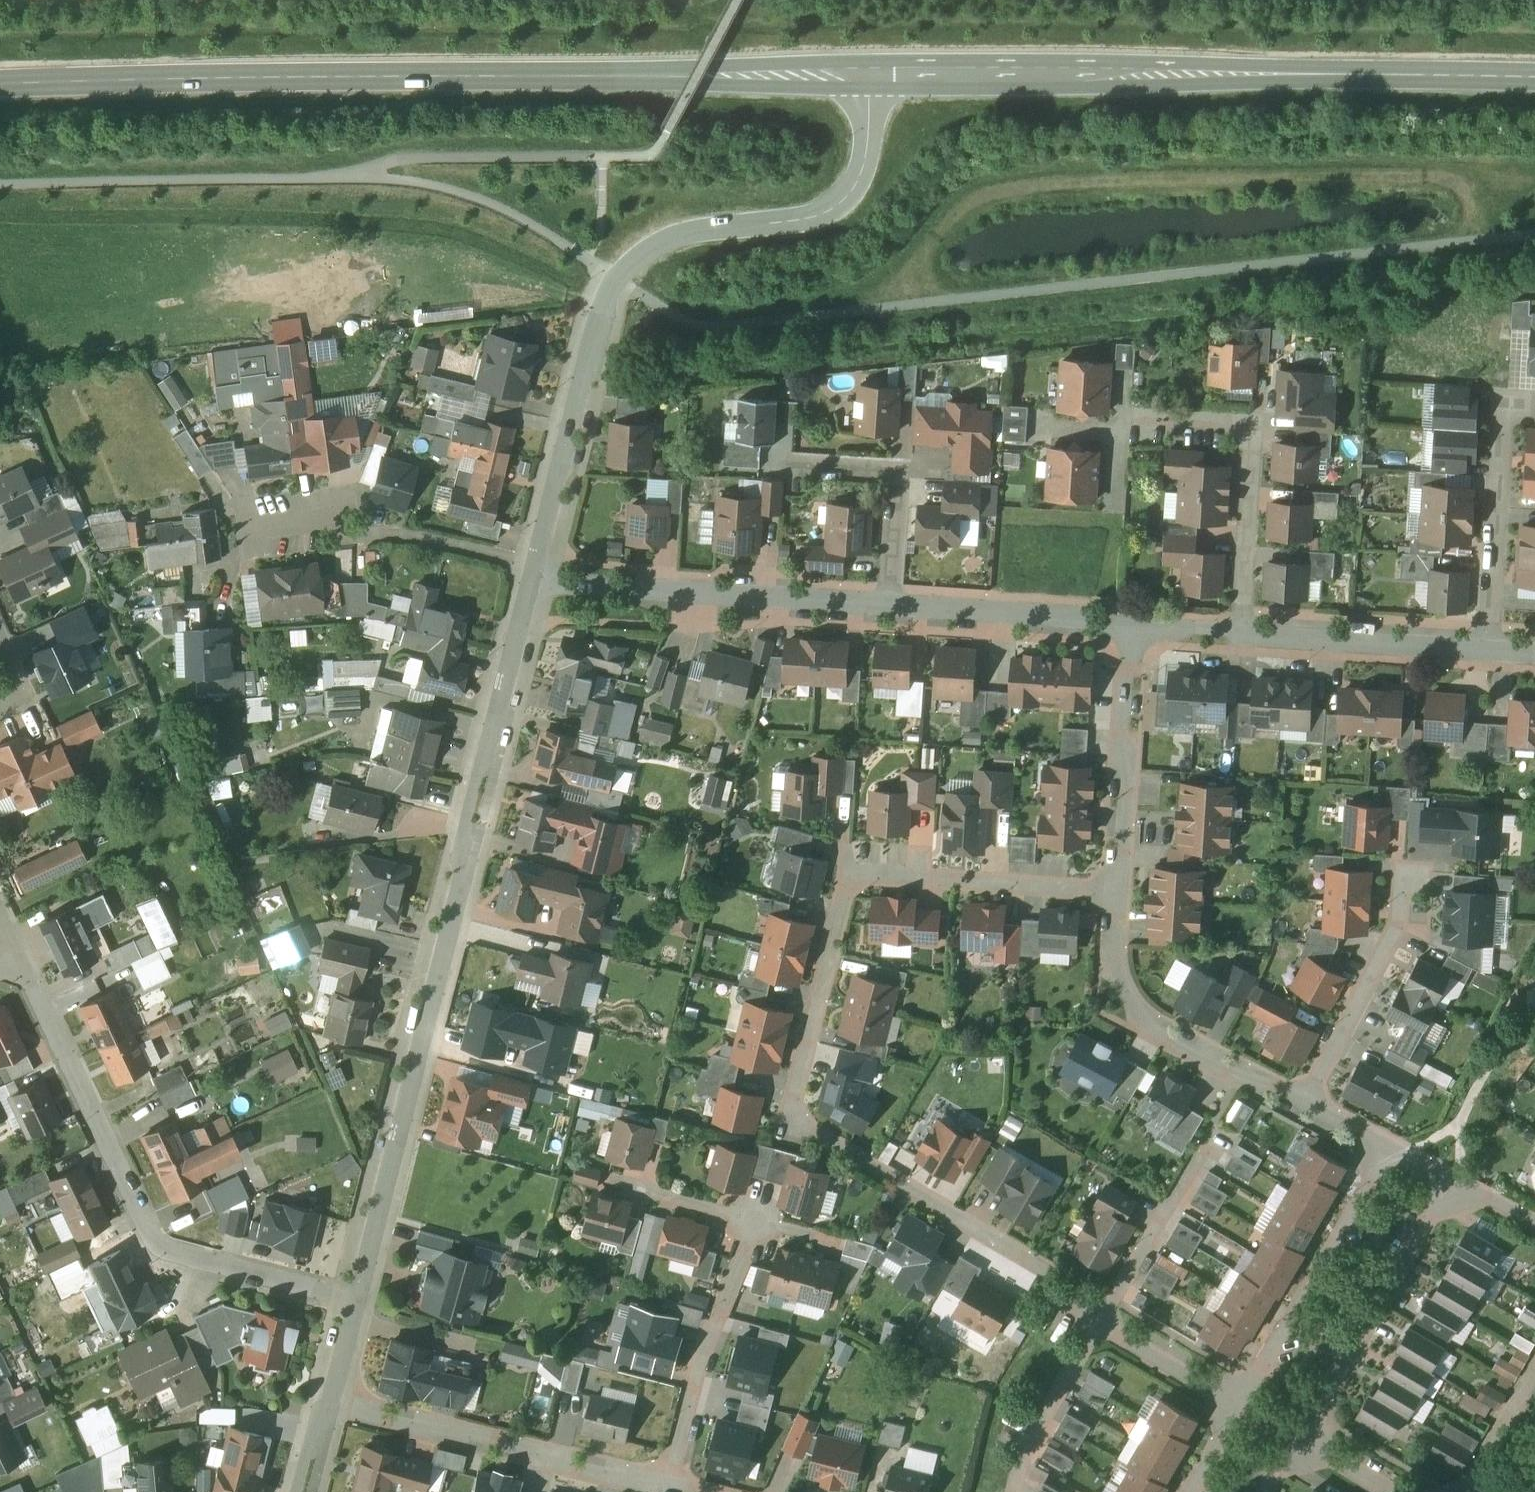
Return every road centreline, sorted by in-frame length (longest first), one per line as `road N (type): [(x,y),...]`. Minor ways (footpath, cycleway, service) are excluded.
road 1 (residential): [(1097,1322),(1054,1303),(1038,1263),(826,1151),(800,1128),(795,1095),(853,862),(1119,885)]
road 2 (secondary): [(0,85),(468,76),(874,81)]
road 3 (residential): [(529,583),(353,1306)]
road 4 (residential): [(874,81),(866,166),(837,209),(809,221),(667,237),(613,284),(533,563)]
road 5 (secondary): [(874,81),(1534,79)]
road 6 (residential): [(353,1306),(169,1250),(145,1224),(17,963)]
road 7 (residential): [(664,1482),(754,1219),(616,1182)]
road 8 (residential): [(529,583),(888,604)]
road 9 (residential): [(664,1482),(331,1395)]
road 10 (residential): [(1113,418),(1258,432),(1243,624)]
road 11 (residential): [(1119,885),(1122,983),(1136,1002),(1308,1094)]
road 12 (residential): [(1292,1430),(1448,1168)]
road 13 (residential): [(1391,1138),(1240,1401)]
road 14 (residential): [(533,563),(383,531),(244,547)]
road 15 (residential): [(1133,617),(1119,885)]
road 16 (residential): [(1243,624),(1494,641)]
road 17 (residential): [(1423,872),(1308,1094)]
road 18 (residential): [(888,604),(1133,617)]
road 19 (residential): [(1508,408),(1494,641)]
road 20 (residential): [(1097,1322),(1212,1120)]
road 21 (residential): [(807,460),(897,466),(888,604)]
road 22 (residential): [(1097,1322),(1021,1451),(1011,1491)]
road 23 (residential): [(1240,1401),(1097,1322)]
road 24 (residential): [(1534,1365),(1467,1491)]
road 25 (residential): [(1403,1491),(1292,1430)]

